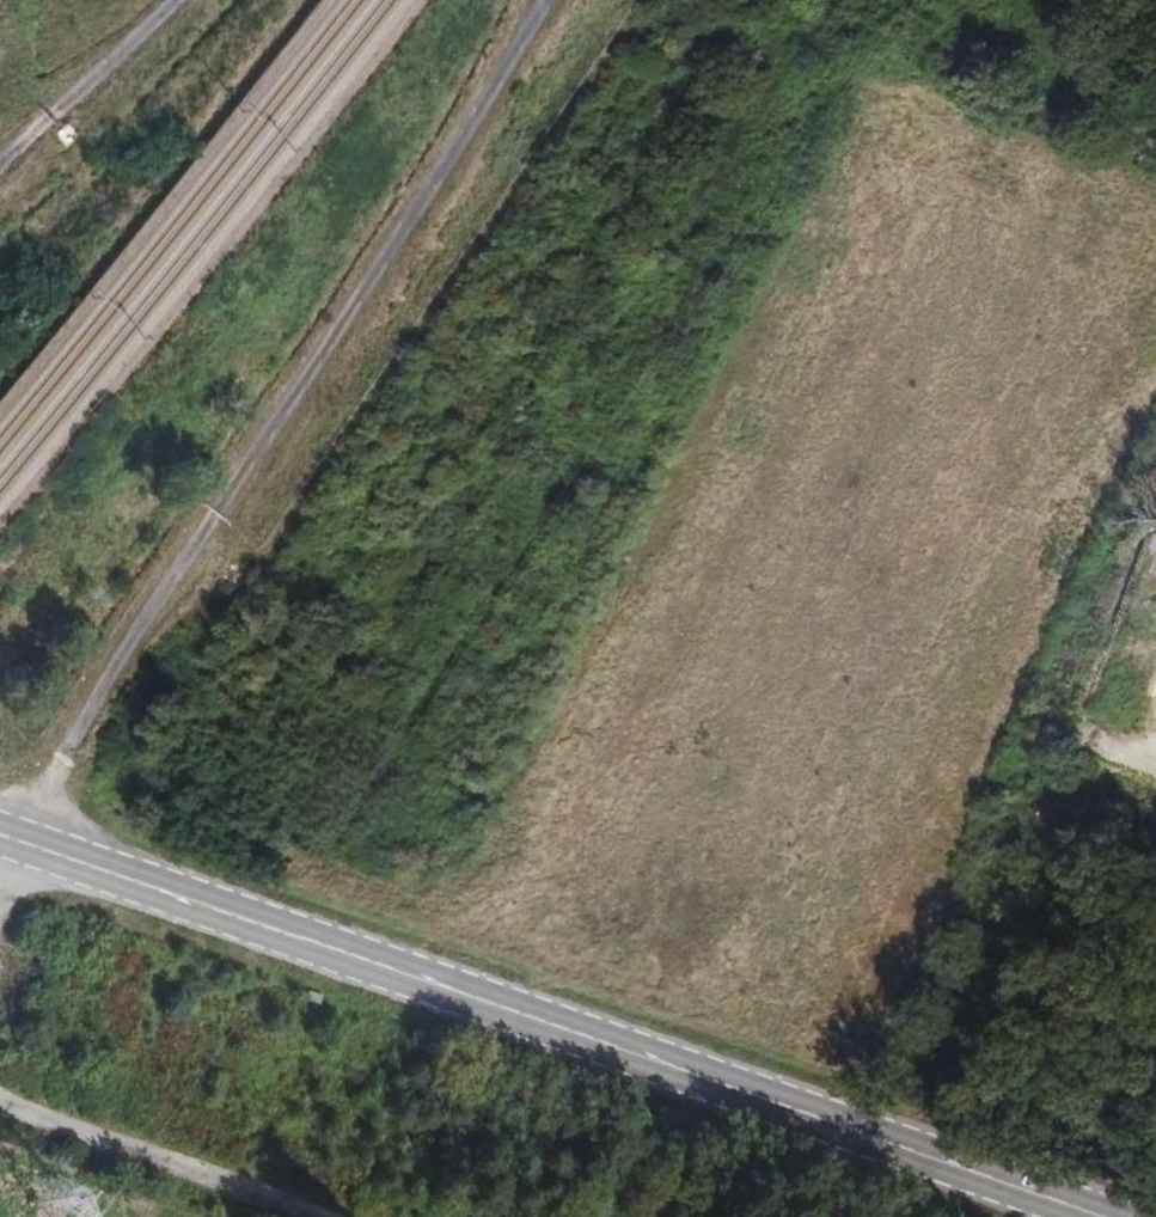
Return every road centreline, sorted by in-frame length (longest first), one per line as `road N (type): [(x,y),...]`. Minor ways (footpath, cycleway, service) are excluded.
road 1 (primary): [(1100,1216),(697,1071),(0,837)]
road 2 (track): [(0,1088),(299,1216)]

